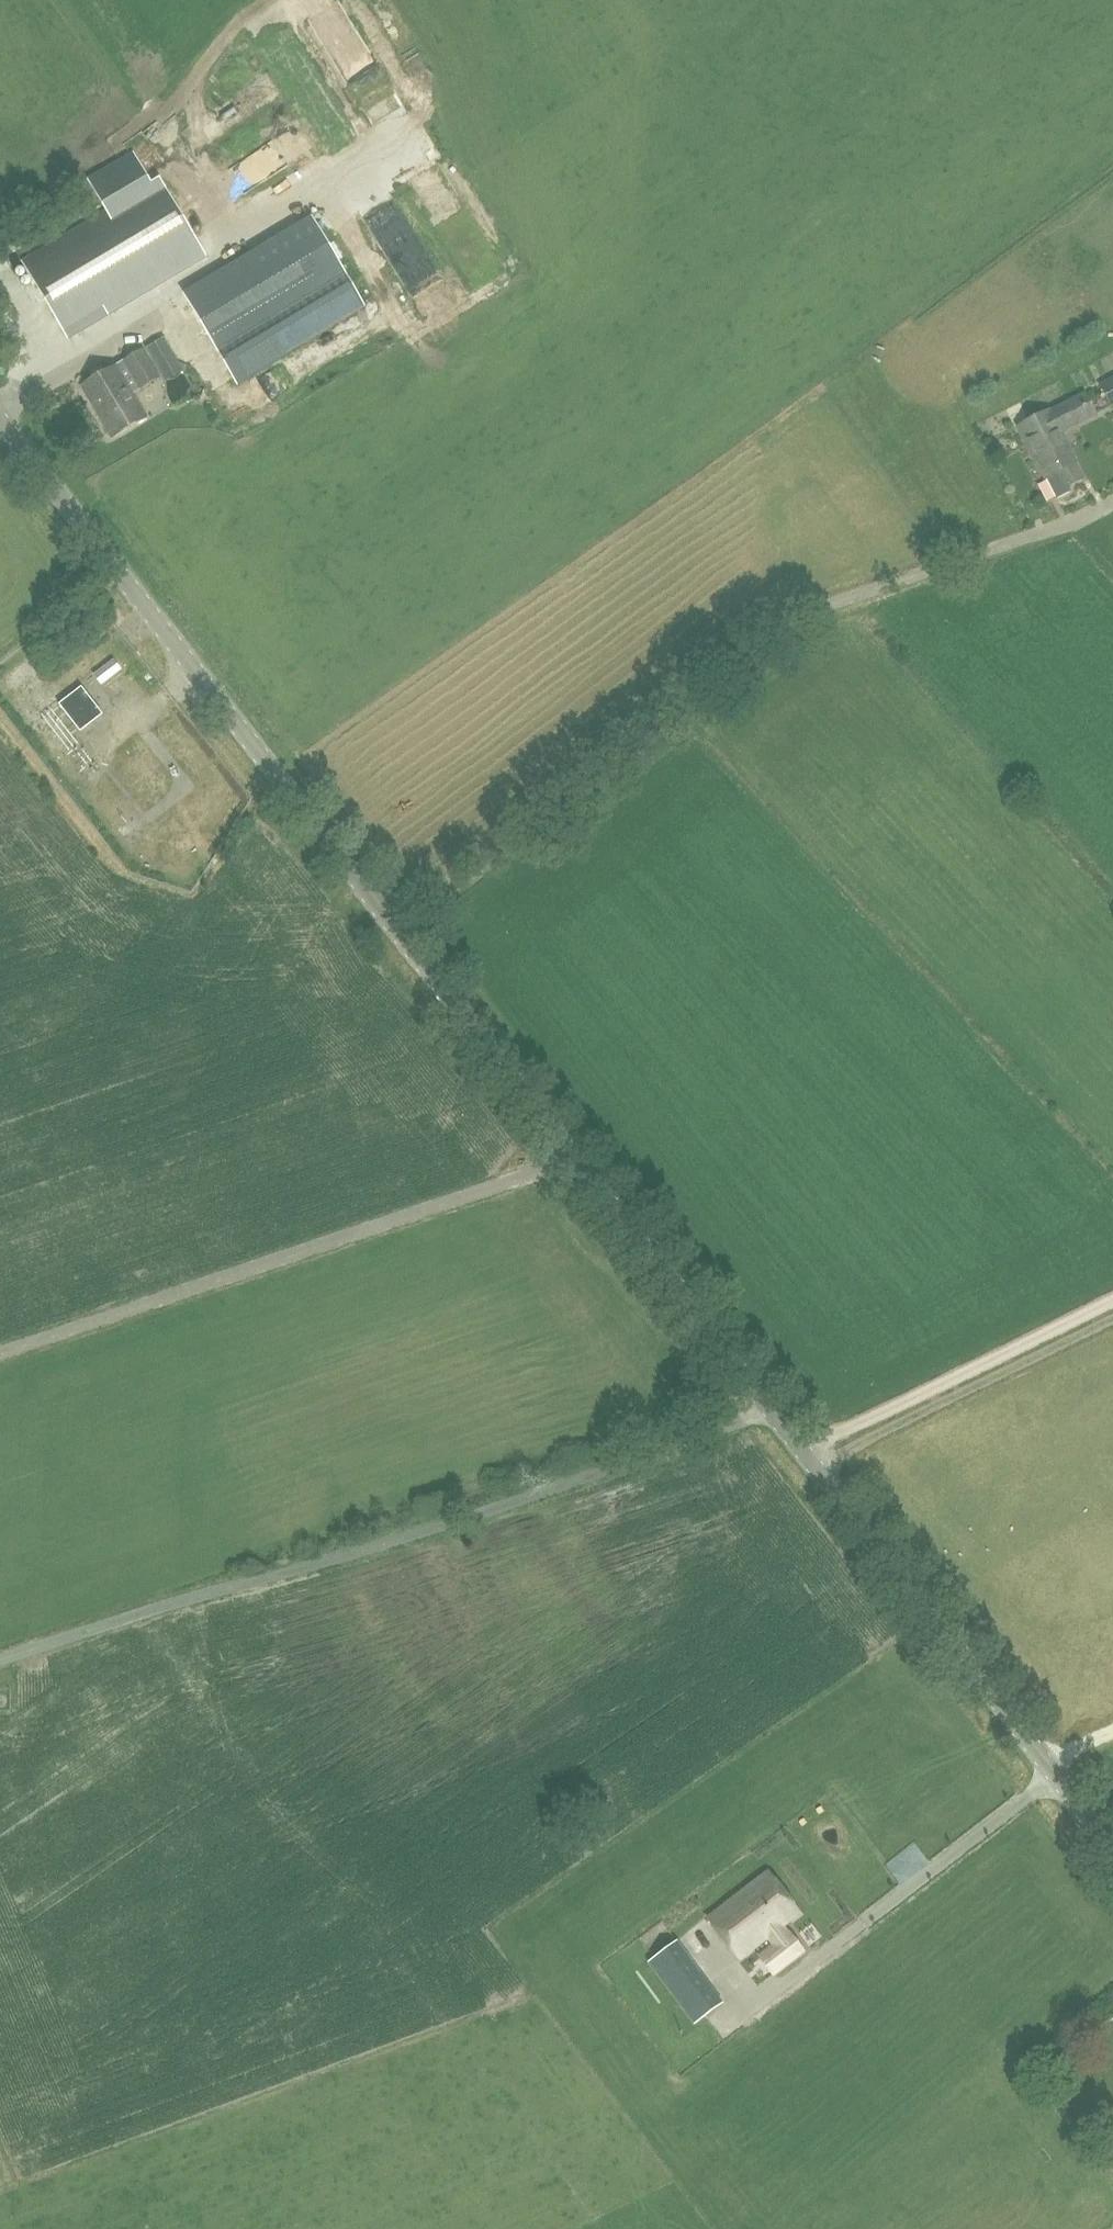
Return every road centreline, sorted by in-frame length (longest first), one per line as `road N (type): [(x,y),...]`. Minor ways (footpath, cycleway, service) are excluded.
road 1 (tertiary): [(1112,1849),(761,1410),(0,428)]

